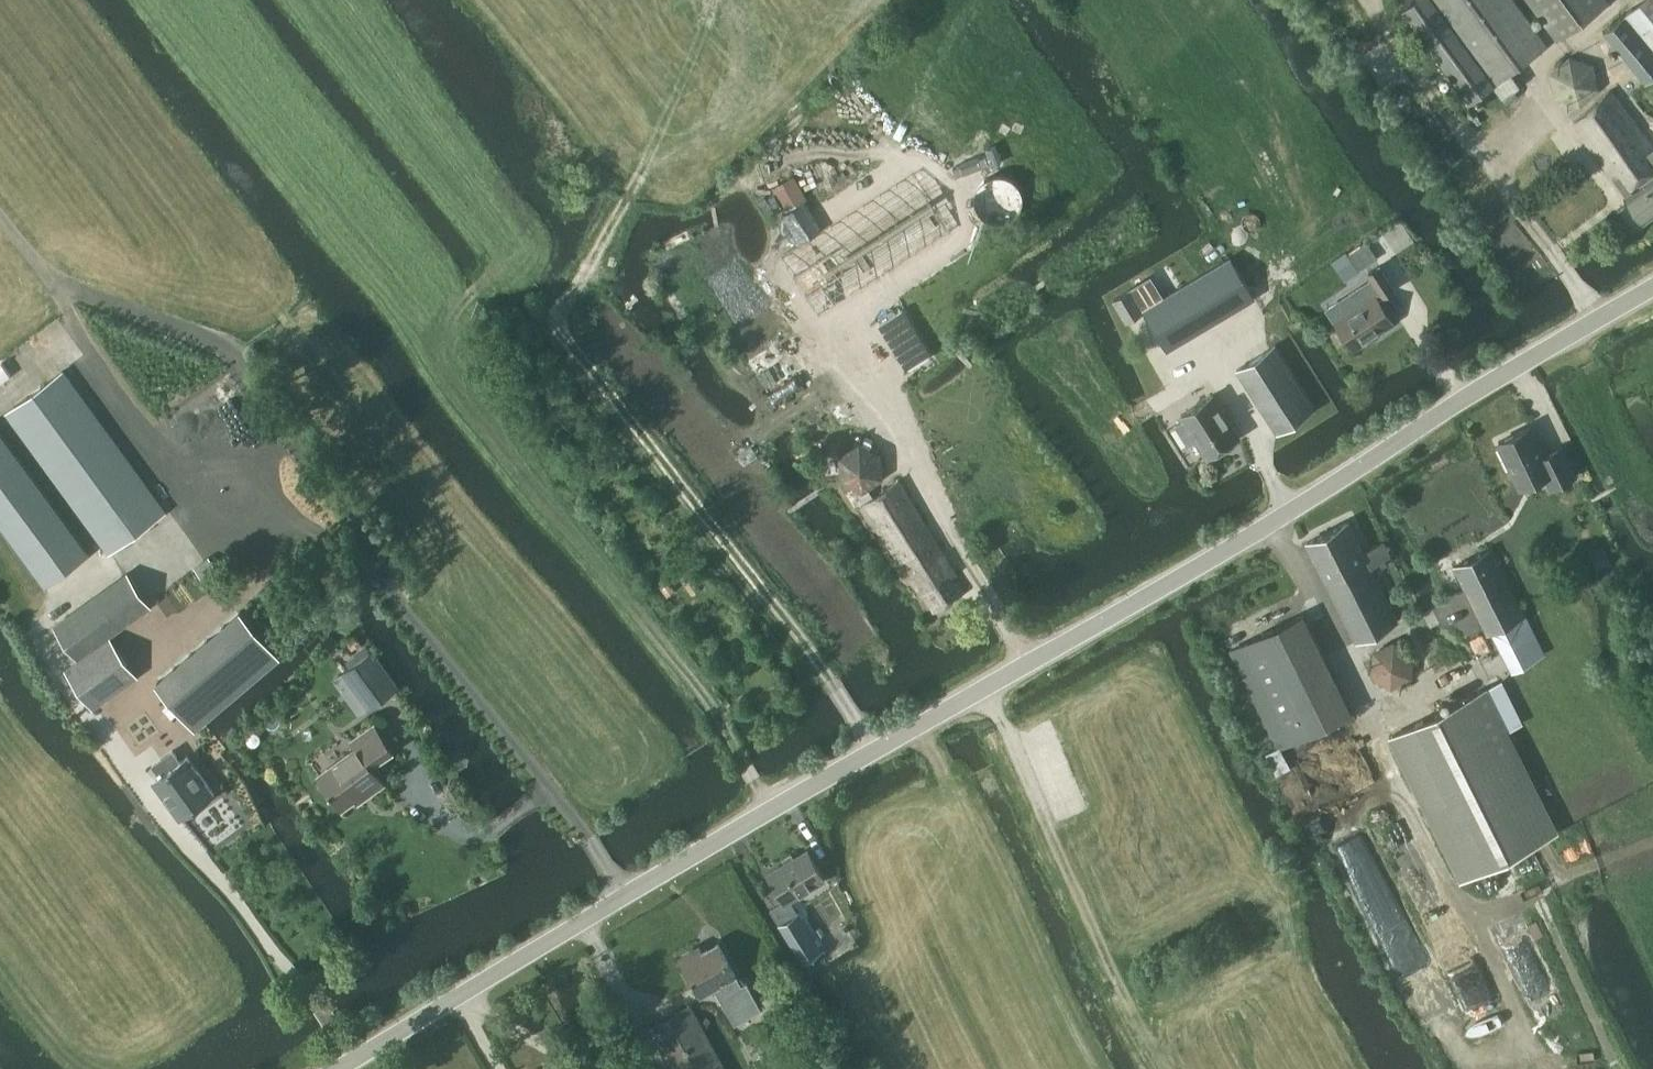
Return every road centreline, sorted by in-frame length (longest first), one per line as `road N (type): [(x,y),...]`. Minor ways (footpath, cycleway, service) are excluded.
road 1 (unclassified): [(1652,286),(1032,665),(331,1068)]
road 2 (track): [(874,752),(812,649),(556,323),(643,174),(710,0)]
road 3 (track): [(95,718),(48,664),(40,627),(54,605),(202,504),(0,217)]
road 4 (track): [(770,810),(715,708),(437,353)]
road 5 (track): [(824,347),(763,281),(720,203),(722,191),(792,156),(920,153),(938,161)]
road 6 (track): [(985,692),(1164,1068)]
road 7 (track): [(908,153),(848,90),(826,46),(753,0)]

